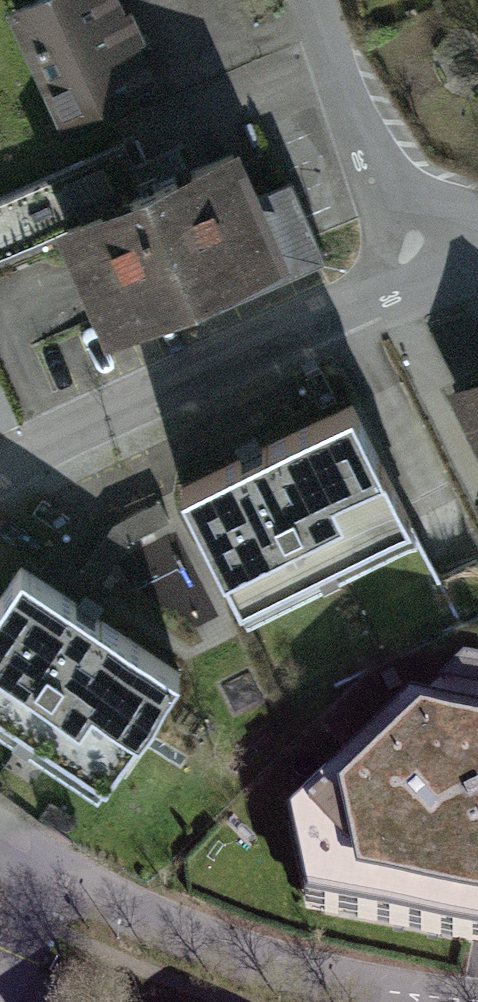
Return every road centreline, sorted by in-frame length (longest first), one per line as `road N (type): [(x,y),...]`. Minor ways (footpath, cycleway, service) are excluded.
road 1 (residential): [(0,469),(101,403),(375,287),(477,256)]
road 2 (residential): [(61,870),(173,932),(415,1001)]
road 3 (residential): [(61,870),(9,1001)]

